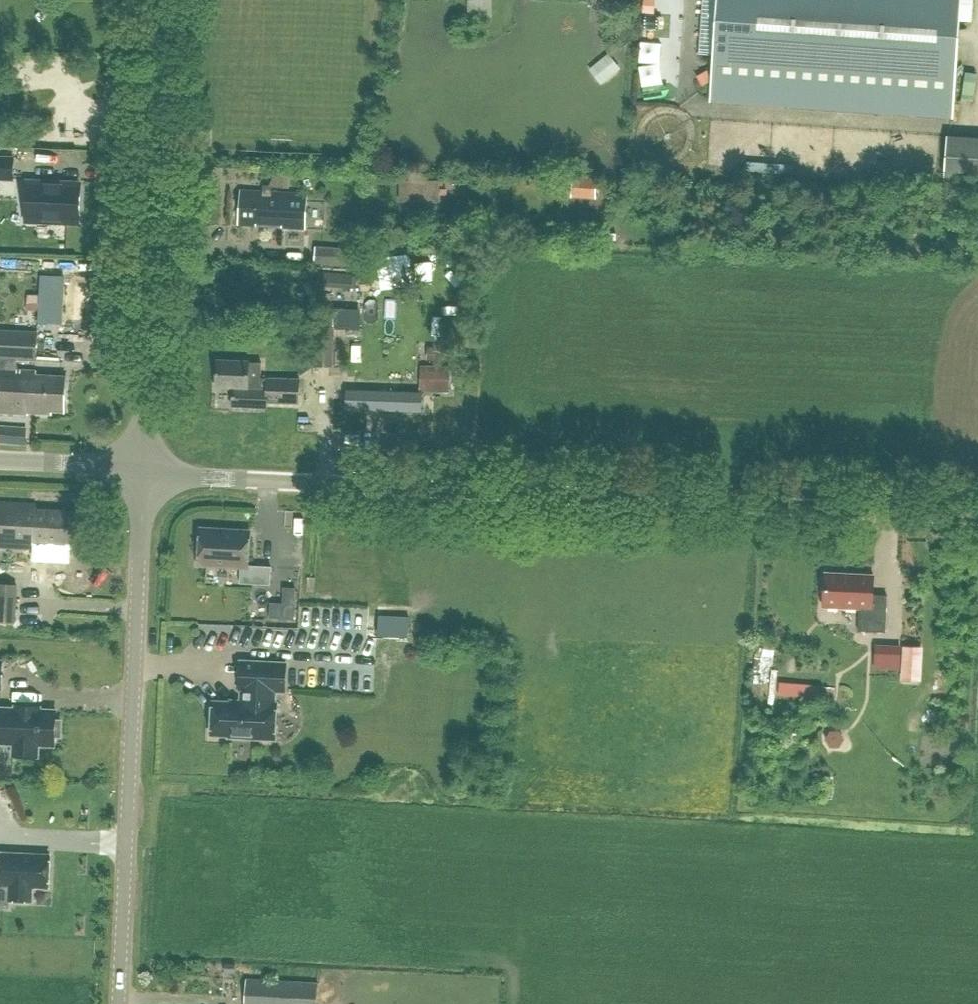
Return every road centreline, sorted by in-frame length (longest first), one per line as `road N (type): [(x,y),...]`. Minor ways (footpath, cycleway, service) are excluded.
road 1 (unclassified): [(977,514),(147,472)]
road 2 (unclassified): [(123,1003),(147,472)]
road 3 (unclassified): [(147,472),(165,0)]
road 4 (unclassified): [(147,472),(0,465)]

